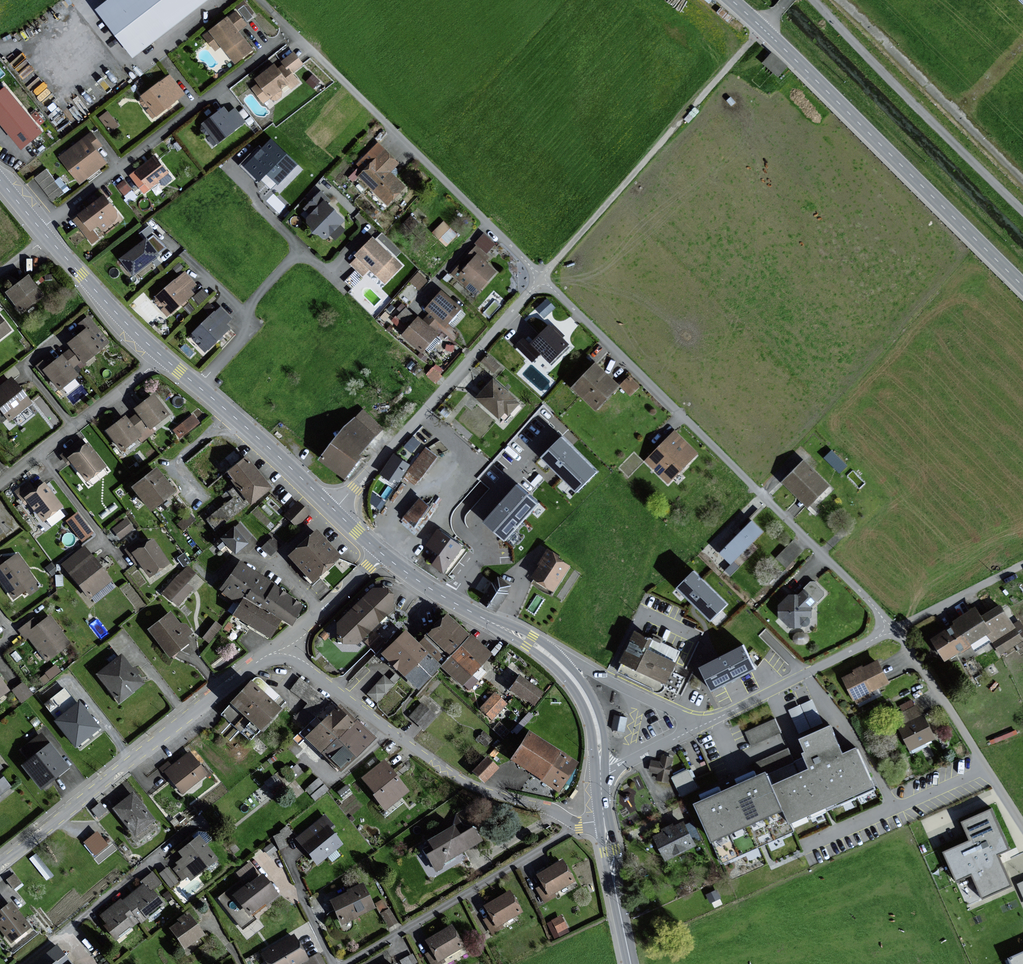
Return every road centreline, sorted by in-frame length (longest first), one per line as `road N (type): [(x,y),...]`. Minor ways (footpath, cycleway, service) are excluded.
road 1 (residential): [(541,279),(894,629)]
road 2 (tertiary): [(730,0),(1022,286)]
road 3 (residential): [(259,0),(541,279)]
road 4 (residential): [(0,865),(280,644)]
road 5 (residential): [(280,644),(466,783),(576,823)]
road 6 (residential): [(335,510),(541,279)]
road 7 (residential): [(345,963),(576,823)]
road 8 (tertiary): [(162,356),(0,180)]
road 9 (residential): [(1022,823),(894,629)]
road 10 (tertiary): [(335,510),(162,356)]
road 11 (residential): [(700,725),(894,629)]
road 12 (residential): [(0,482),(162,356)]
road 13 (tertiary): [(551,656),(380,552)]
road 14 (residential): [(25,963),(177,839)]
road 15 (residential): [(700,725),(551,656)]
road 16 (tertiary): [(633,963),(605,822)]
road 17 (residential): [(380,552),(280,644)]
road 18 (tertiary): [(601,777),(591,709),(551,656)]

